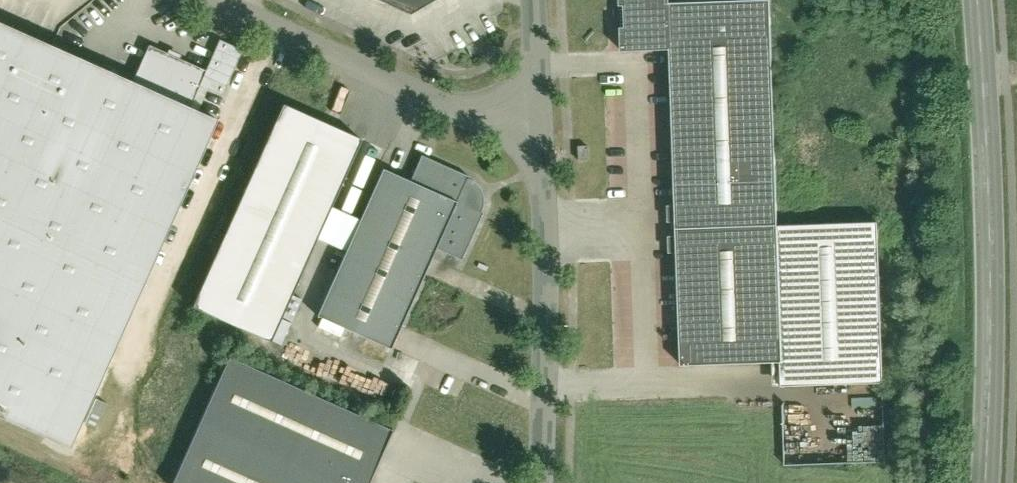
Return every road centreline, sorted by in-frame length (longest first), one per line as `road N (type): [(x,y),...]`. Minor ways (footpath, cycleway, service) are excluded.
road 1 (tertiary): [(976,0),(992,305),(987,482)]
road 2 (residential): [(537,126),(549,408),(542,482)]
road 3 (residential): [(219,0),(482,119),(537,126)]
road 4 (residential): [(537,126),(528,0)]

